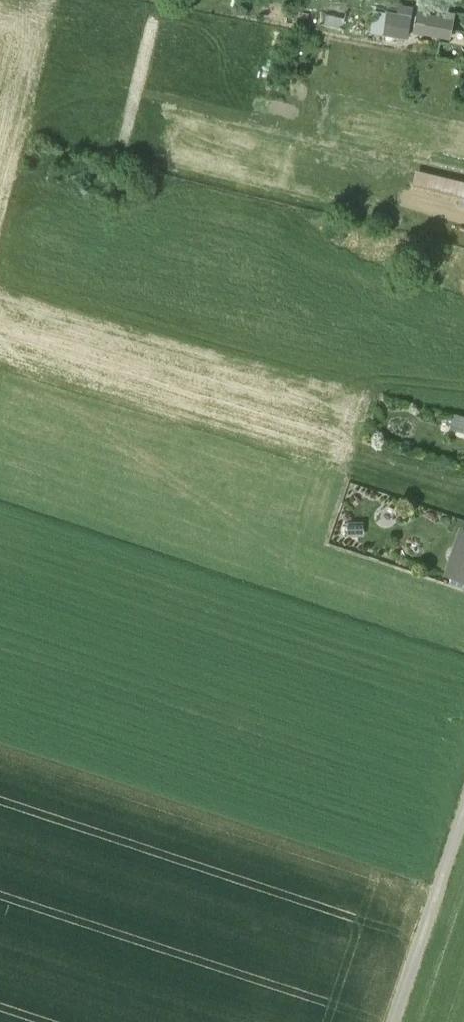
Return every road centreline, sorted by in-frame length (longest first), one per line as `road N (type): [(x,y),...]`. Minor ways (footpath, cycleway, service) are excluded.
road 1 (track): [(393,1021),(463,812)]

